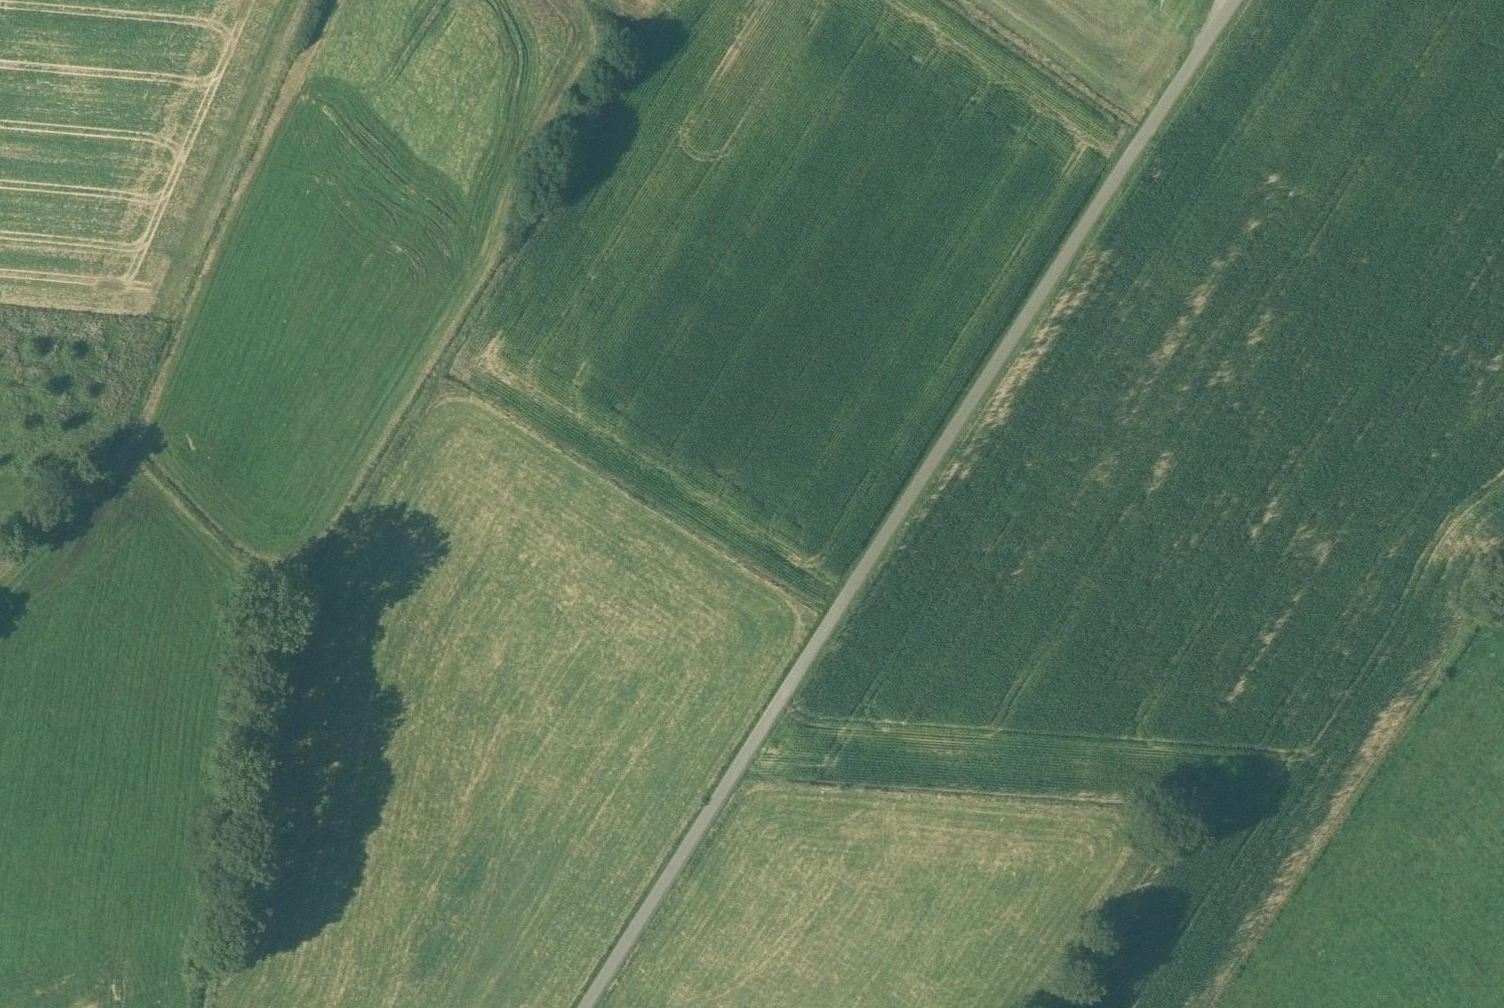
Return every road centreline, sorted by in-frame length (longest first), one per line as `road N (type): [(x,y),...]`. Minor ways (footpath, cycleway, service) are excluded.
road 1 (unclassified): [(1234,0),(583,1007)]
road 2 (track): [(737,766),(1203,800)]

